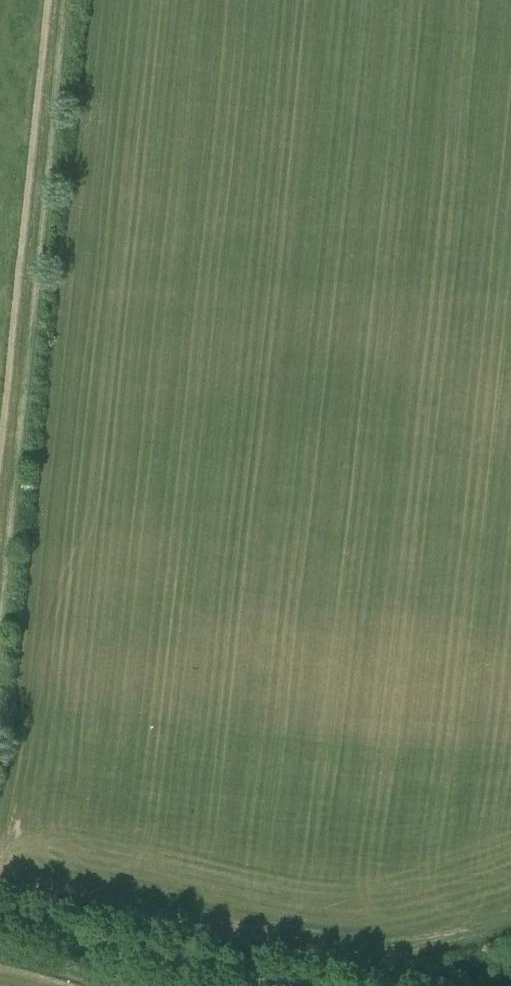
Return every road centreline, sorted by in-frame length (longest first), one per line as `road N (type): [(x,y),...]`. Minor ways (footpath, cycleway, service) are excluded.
road 1 (unclassified): [(295,985),(0,906)]

